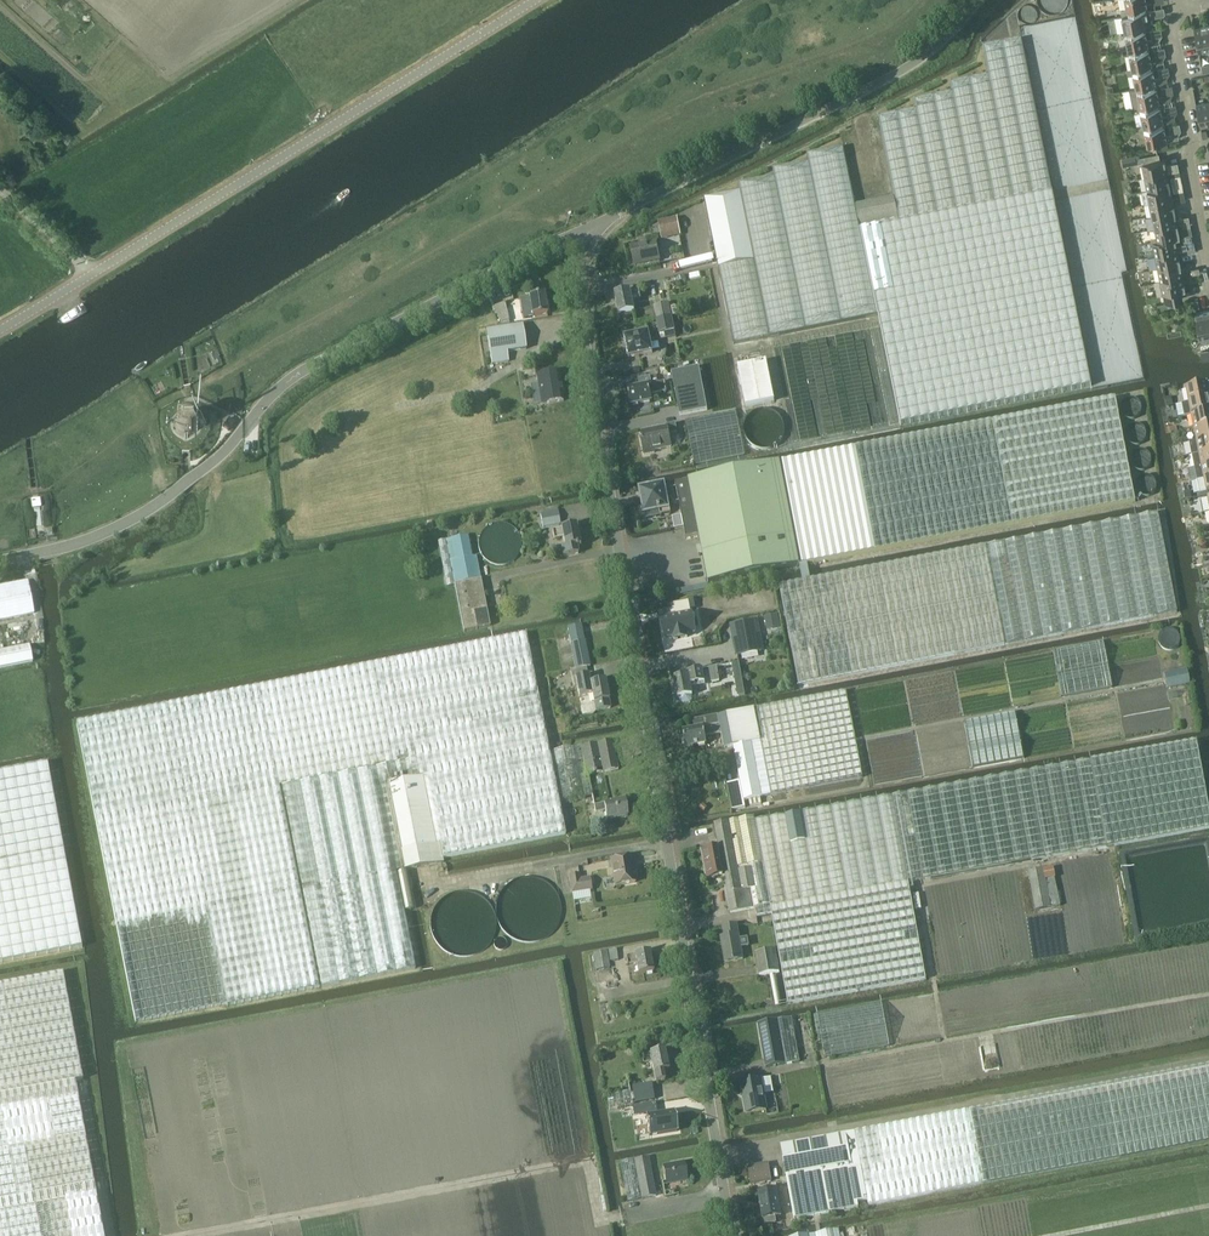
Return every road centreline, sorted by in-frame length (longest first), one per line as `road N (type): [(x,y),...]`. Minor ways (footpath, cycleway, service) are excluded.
road 1 (tertiary): [(733,1235),(582,318),(593,225)]
road 2 (tertiary): [(0,562),(73,547),(138,518),(218,456),(313,364),(593,225)]
road 3 (tertiary): [(0,329),(533,0)]
road 4 (tertiary): [(593,225),(928,58),(984,0)]
road 5 (residential): [(1208,263),(1172,27),(1182,11)]

